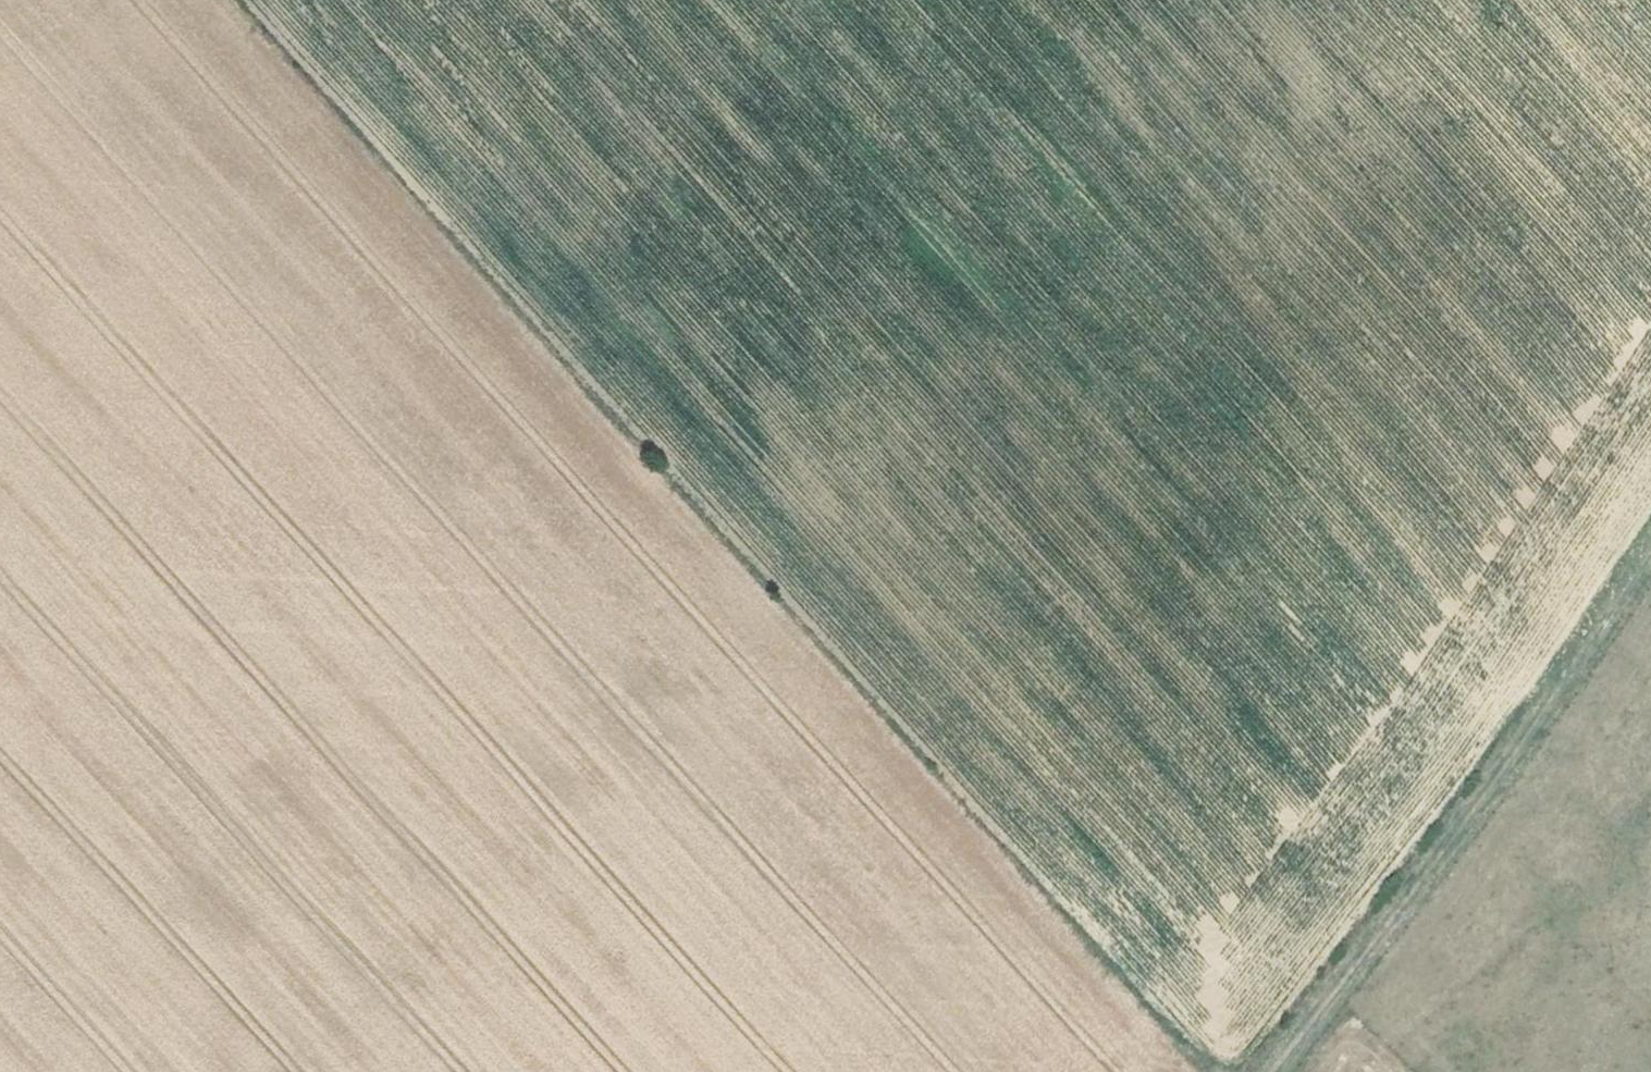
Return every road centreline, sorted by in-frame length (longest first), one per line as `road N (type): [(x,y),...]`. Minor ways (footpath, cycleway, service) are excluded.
road 1 (track): [(1650,561),(1269,1071)]

